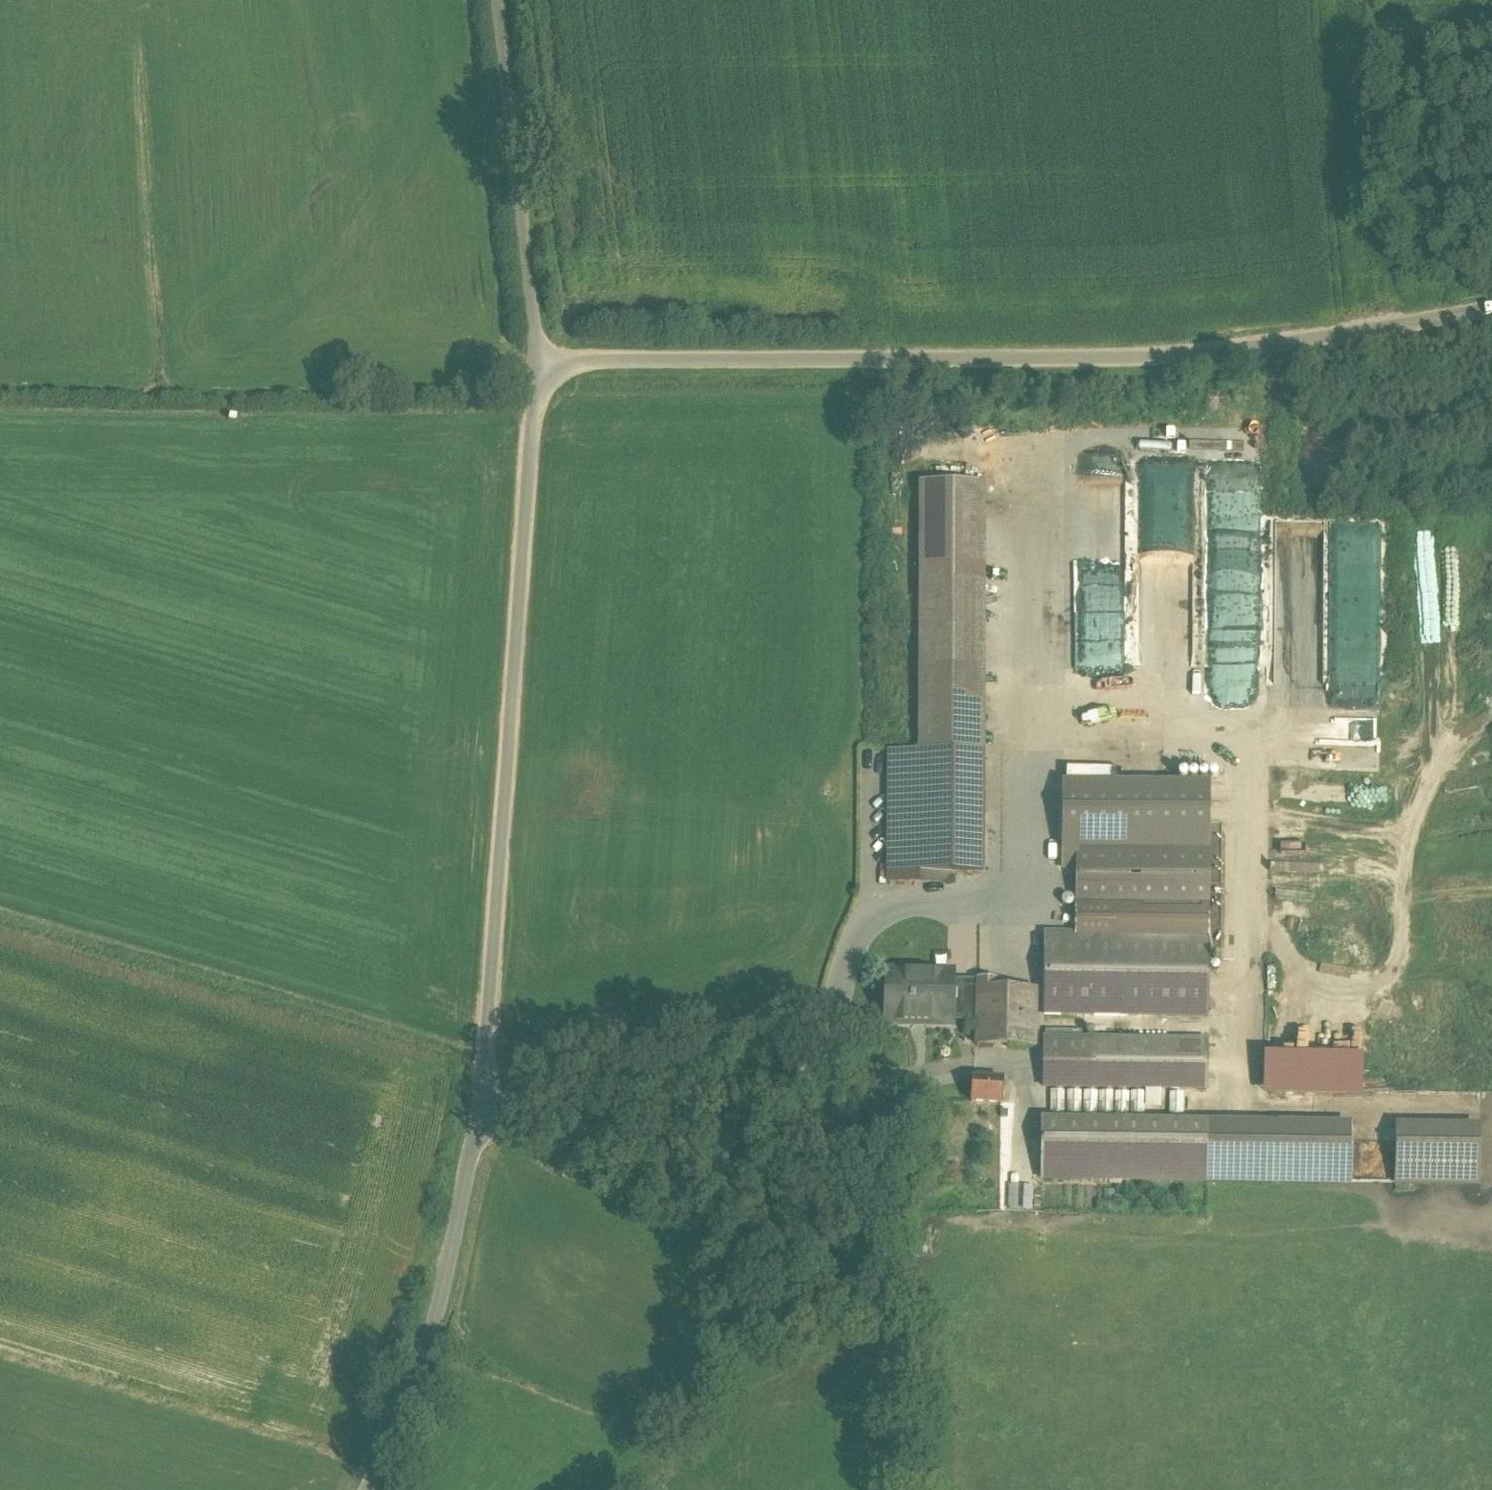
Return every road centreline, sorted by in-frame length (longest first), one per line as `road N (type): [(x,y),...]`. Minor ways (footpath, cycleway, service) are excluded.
road 1 (unclassified): [(372,1489),(422,1379),(479,1113),(538,359)]
road 2 (unclassified): [(538,359),(1102,364),(1274,349),(1491,312)]
road 3 (unclassified): [(498,0),(538,359)]

